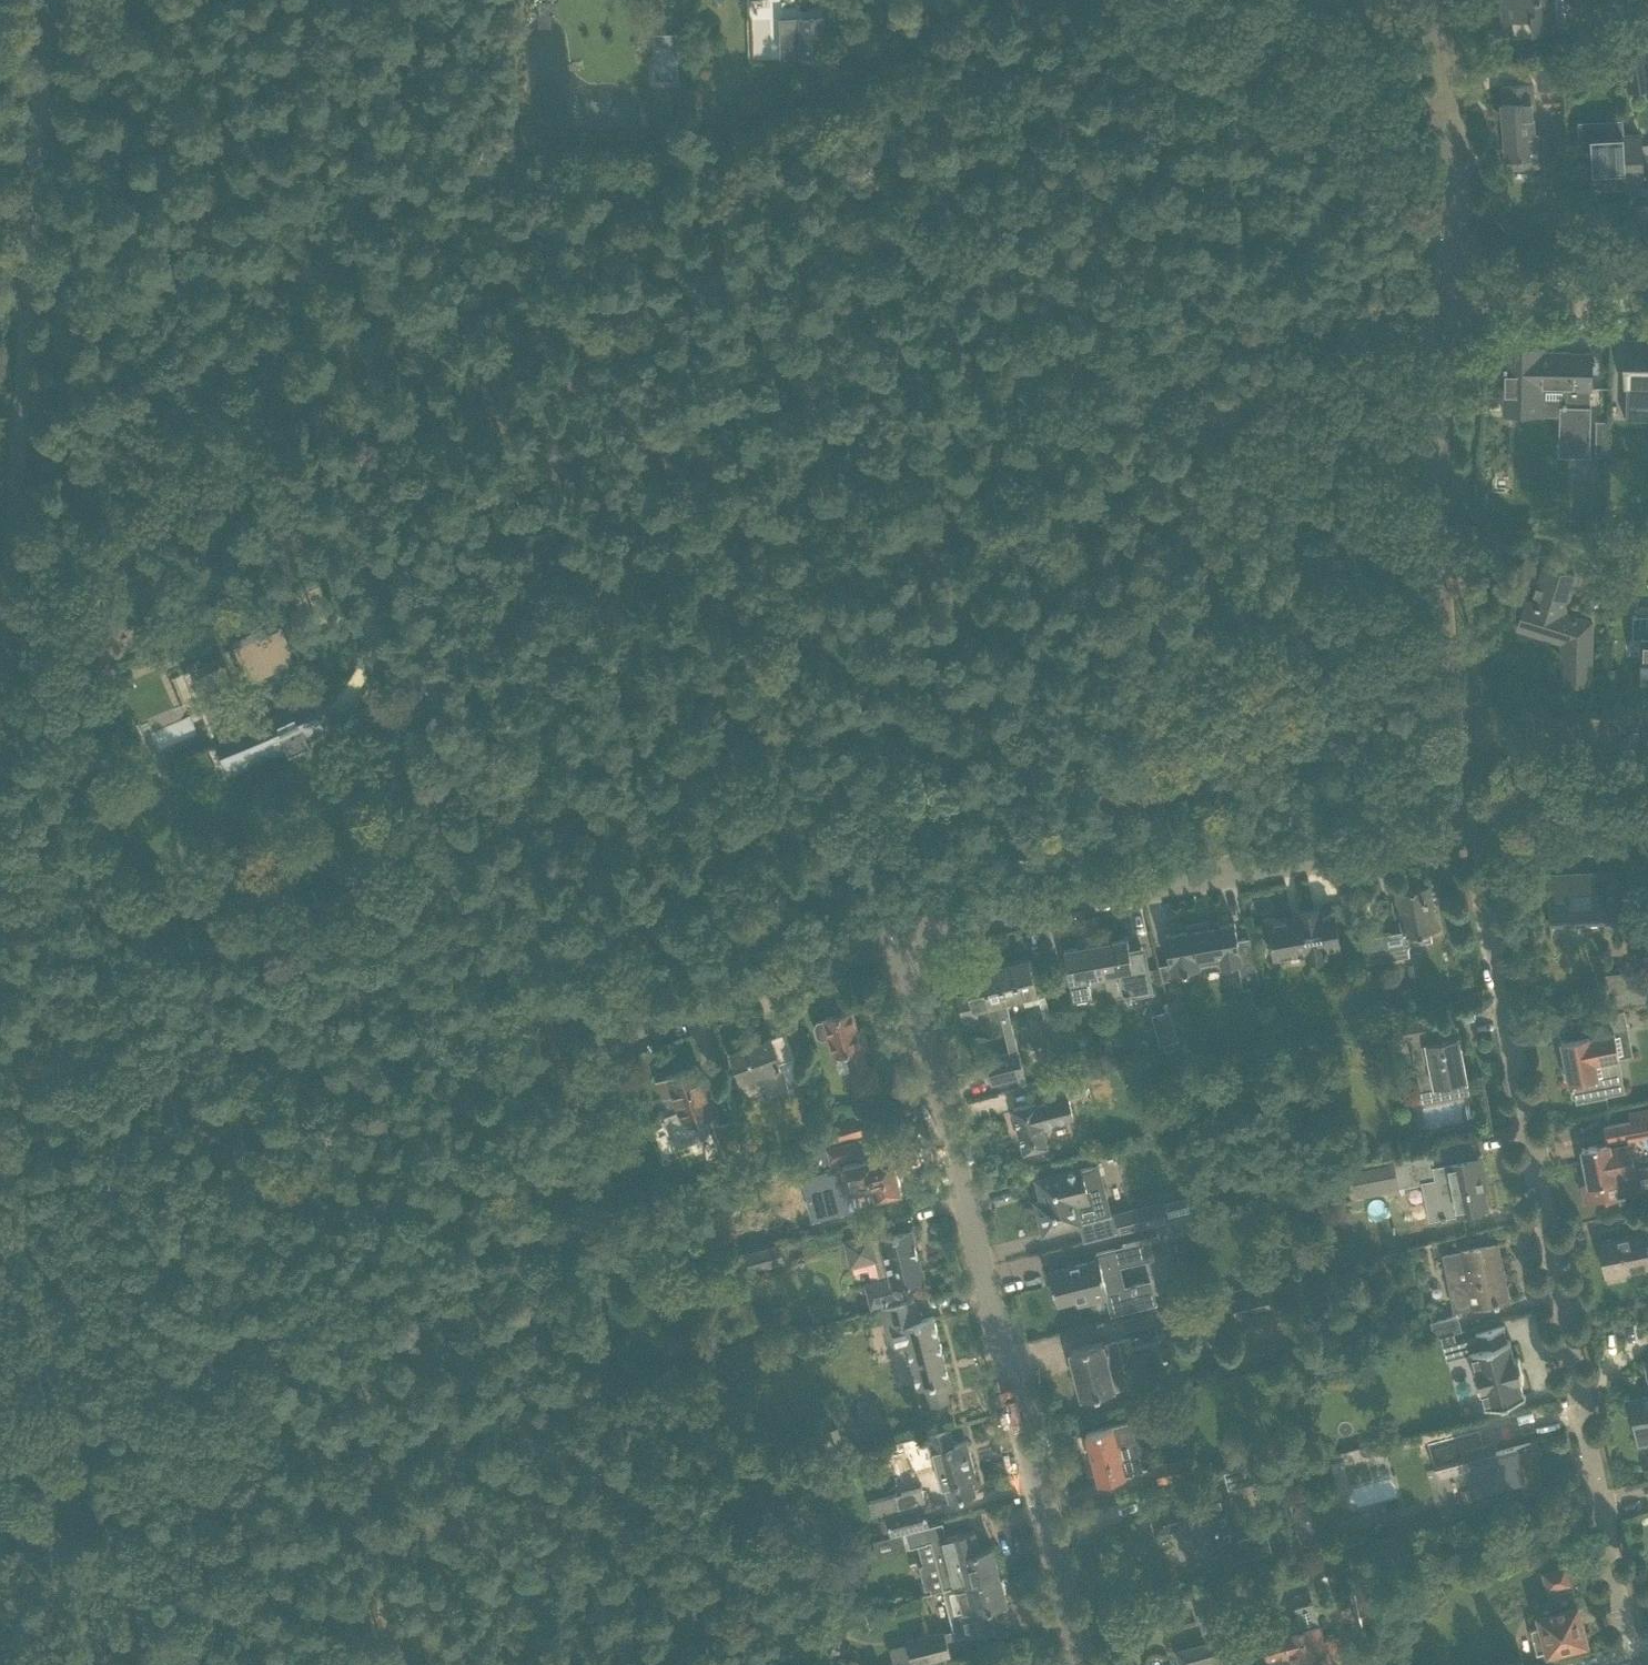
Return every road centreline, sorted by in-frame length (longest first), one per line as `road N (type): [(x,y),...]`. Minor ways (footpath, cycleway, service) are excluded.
road 1 (track): [(1389,846),(1369,772),(1315,678),(1087,438),(859,108),(838,97),(816,98)]
road 2 (residential): [(1630,1663),(1470,833)]
road 3 (residential): [(1083,1664),(897,936)]
road 4 (residential): [(897,936),(1470,833)]
road 5 (track): [(72,476),(150,467),(234,439),(501,289)]
road 6 (residential): [(1452,729),(1436,498),(1446,284)]
road 7 (track): [(1445,300),(1309,303),(1249,328),(1166,393),(1067,413)]
road 8 (track): [(616,394),(757,615),(736,640),(721,751)]
road 9 (track): [(757,615),(906,529),(1067,413)]
road 10 (track): [(354,0),(481,173),(537,268),(501,289)]
road 11 (residential): [(1446,284),(1435,0)]
road 12 (residential): [(635,1033),(897,936)]
road 13 (track): [(451,883),(490,953),(528,994),(570,1018),(635,1033)]
road 14 (residential): [(1446,284),(1647,274)]
road 15 (residential): [(1647,732),(1452,729)]
road 16 (residential): [(1470,833),(1647,825)]
road 17 (track): [(643,196),(537,268)]

